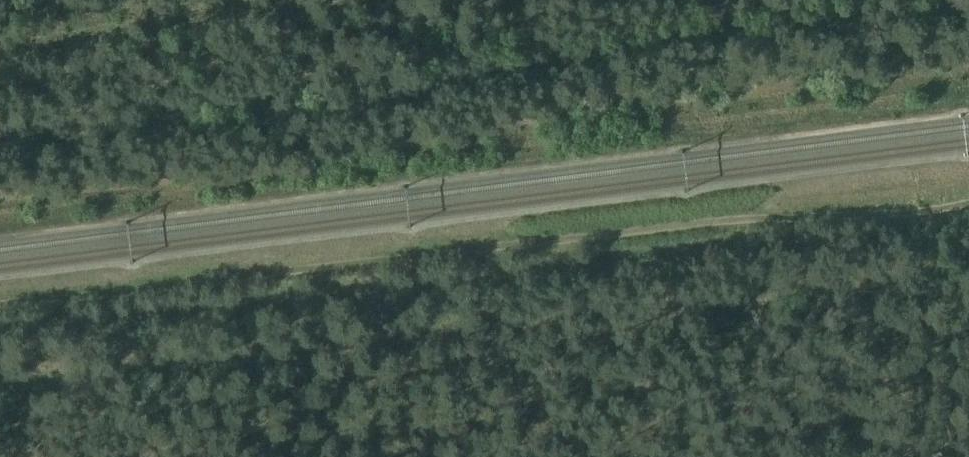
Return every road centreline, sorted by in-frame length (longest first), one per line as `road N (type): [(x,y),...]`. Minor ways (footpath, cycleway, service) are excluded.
road 1 (track): [(0,399),(44,380),(117,386),(360,349),(419,354),(481,331),(580,317),(968,278)]
road 2 (track): [(968,209),(920,219),(717,224),(0,313)]

